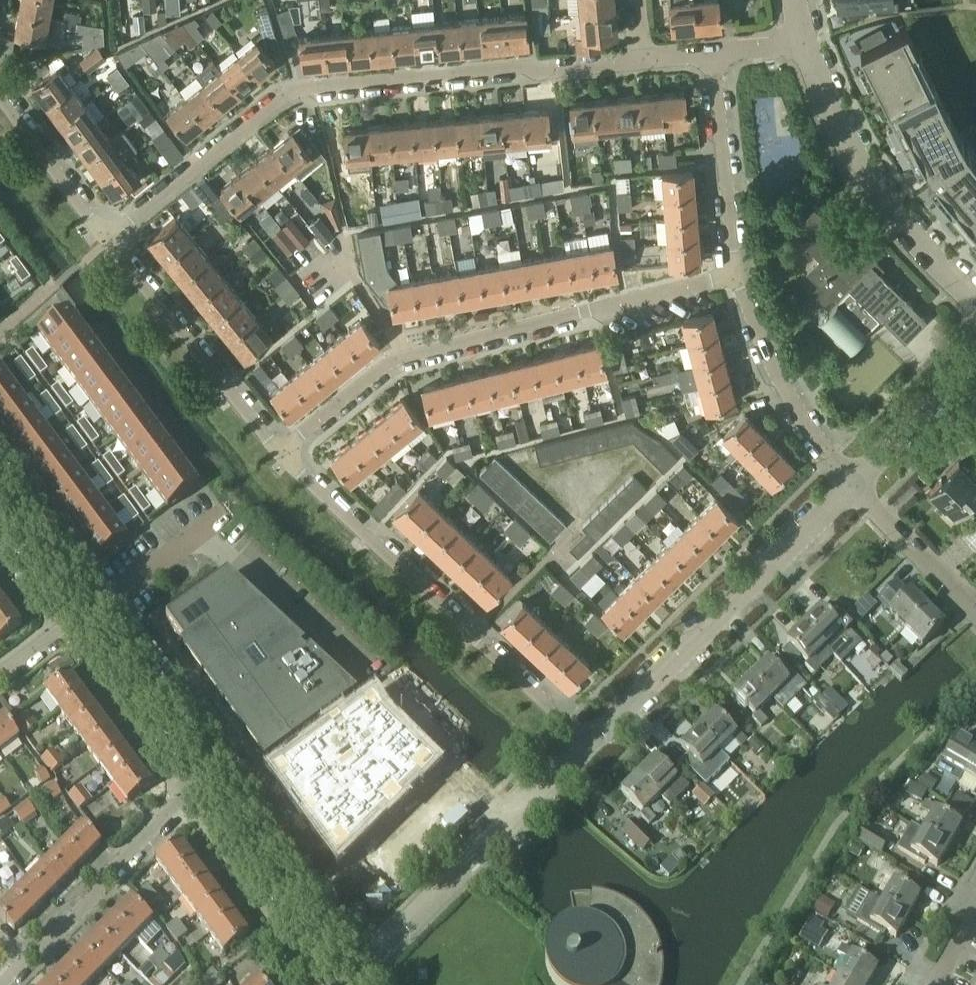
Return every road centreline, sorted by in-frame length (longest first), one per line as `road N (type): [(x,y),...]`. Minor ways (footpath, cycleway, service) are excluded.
road 1 (residential): [(647,58),(291,92),(107,237)]
road 2 (residential): [(281,450),(387,361),(735,277)]
road 3 (residential): [(591,739),(281,450)]
road 4 (residential): [(591,739),(854,485)]
road 5 (residential): [(363,980),(591,739)]
road 6 (tertiary): [(975,303),(894,218),(824,115),(799,42)]
road 7 (residential): [(281,450),(107,237)]
road 8 (residential): [(23,964),(213,773)]
road 9 (residential): [(363,980),(213,773)]
road 10 (residential): [(854,485),(766,372),(735,277)]
road 11 (residential): [(735,277),(711,52)]
road 12 (residential): [(213,773),(88,600)]
road 13 (residential): [(107,237),(0,96)]
road 14 (residential): [(854,485),(975,363)]
road 15 (residential): [(975,599),(854,485)]
road 16 (residential): [(88,600),(0,480)]
road 17 (residential): [(88,600),(208,517)]
road 18 (residential): [(916,984),(975,873)]

